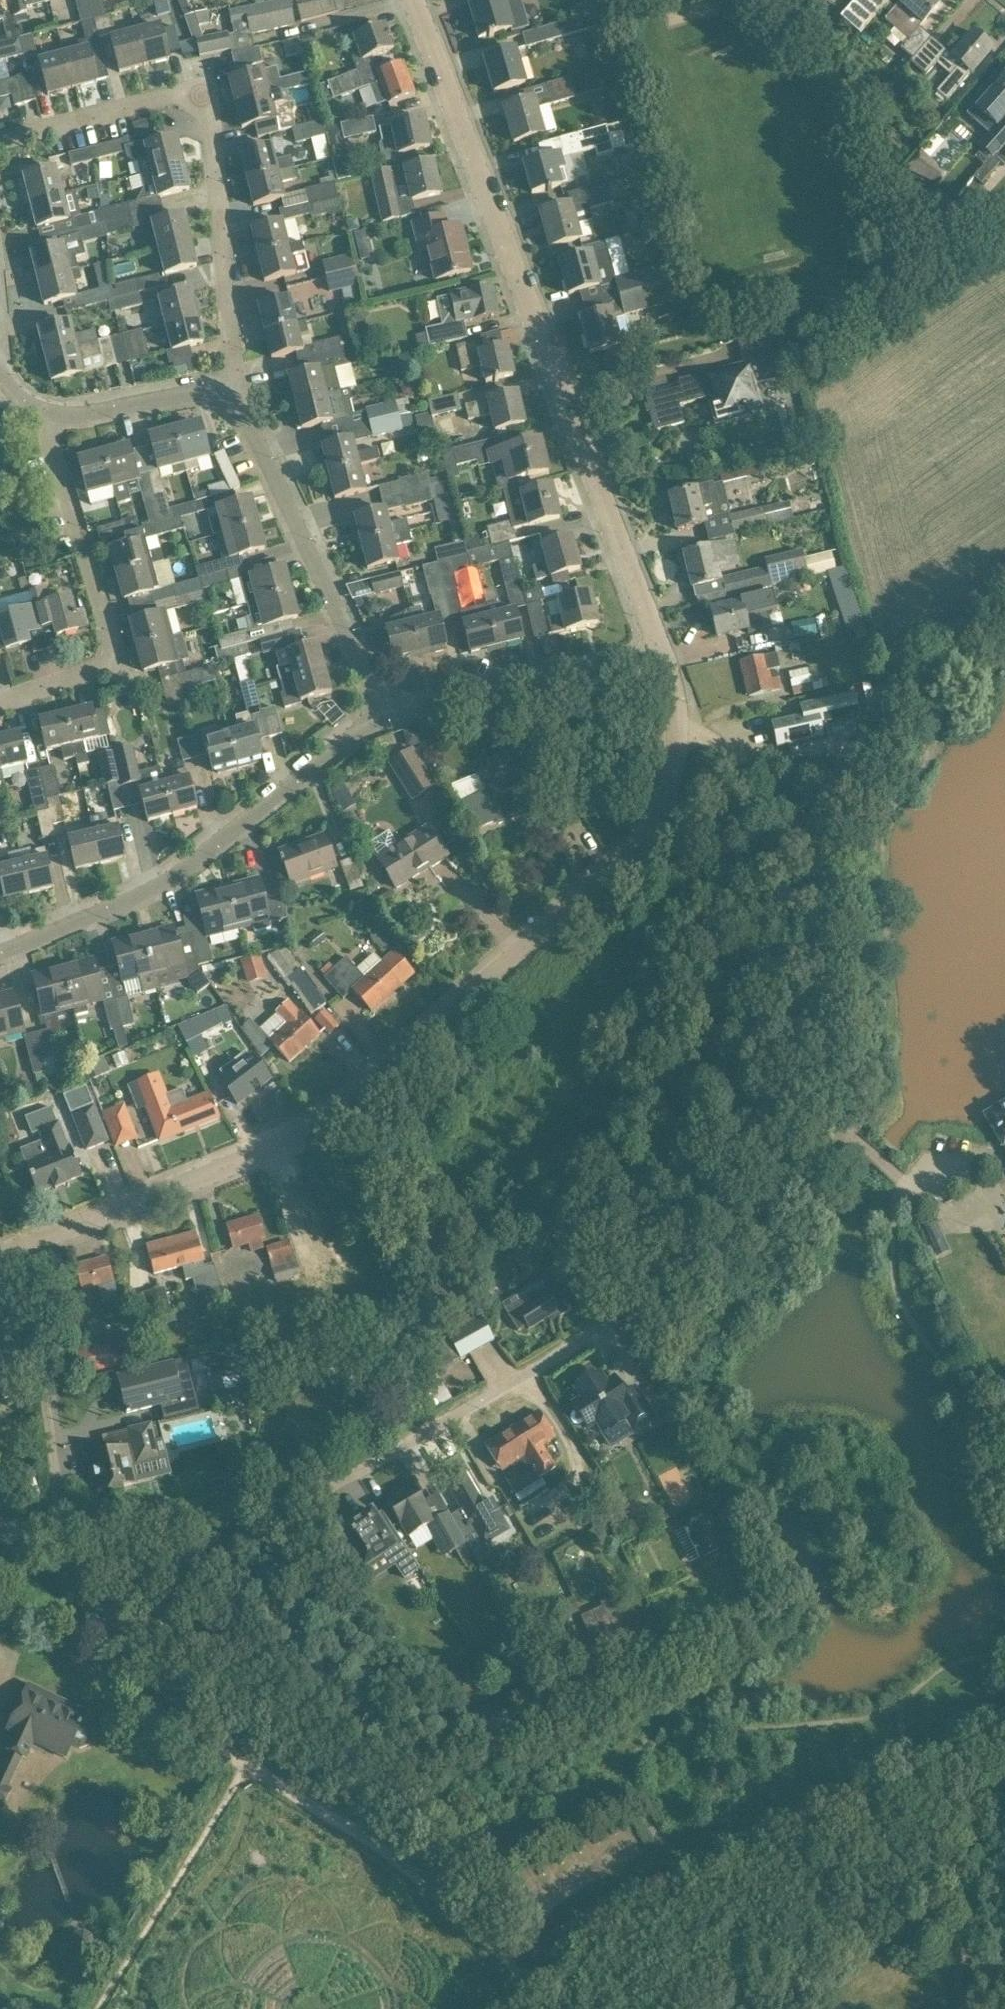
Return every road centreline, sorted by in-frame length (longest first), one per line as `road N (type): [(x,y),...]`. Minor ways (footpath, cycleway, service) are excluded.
road 1 (residential): [(679,737),(719,745),(748,768),(785,803),(812,850),(833,1090),(832,1114),(809,1159),(678,1275),(586,1338),(225,1535),(128,1634)]
road 2 (residential): [(22,1253),(281,1150),(646,838),(679,737)]
road 3 (residential): [(661,651),(416,0)]
road 4 (unclassified): [(128,1634),(184,1711),(235,1761),(330,1813),(412,1873),(508,1960),(540,1909),(652,1849)]
road 5 (residential): [(239,407),(207,128),(190,102),(149,100),(0,144)]
road 6 (residential): [(0,954),(191,867),(381,714)]
road 7 (residential): [(0,700),(108,658),(110,638),(51,458),(48,422)]
road 8 (residential): [(381,714),(239,407)]
road 9 (residential): [(56,1544),(61,1508),(22,1253)]
road 10 (residential): [(381,714),(661,651)]
road 11 (residential): [(239,407),(205,388),(48,422)]

